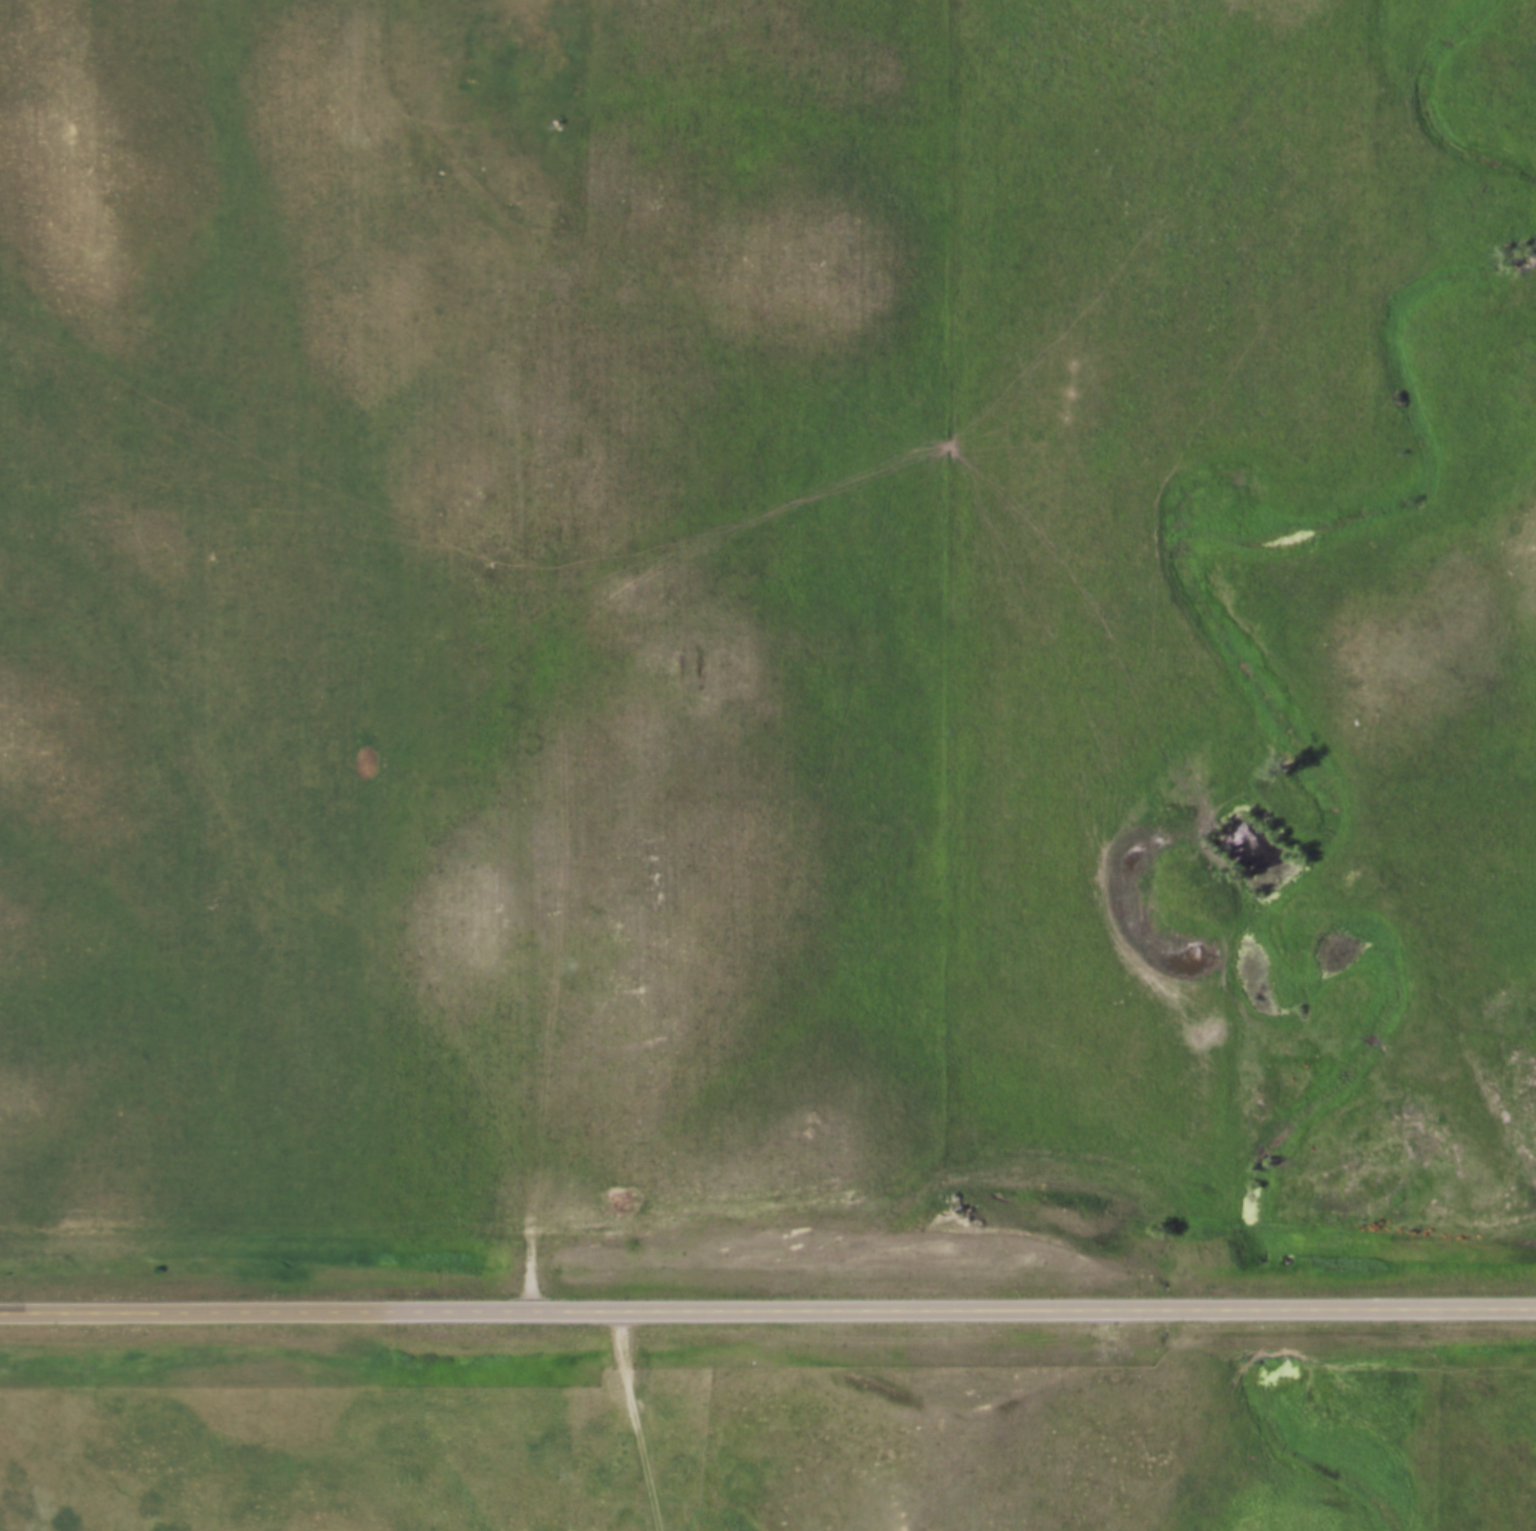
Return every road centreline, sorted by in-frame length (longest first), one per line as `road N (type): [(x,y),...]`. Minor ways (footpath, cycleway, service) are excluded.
road 1 (secondary): [(1411,1317),(877,1311),(0,1321)]
road 2 (secondary): [(1535,1315),(1411,1317)]

